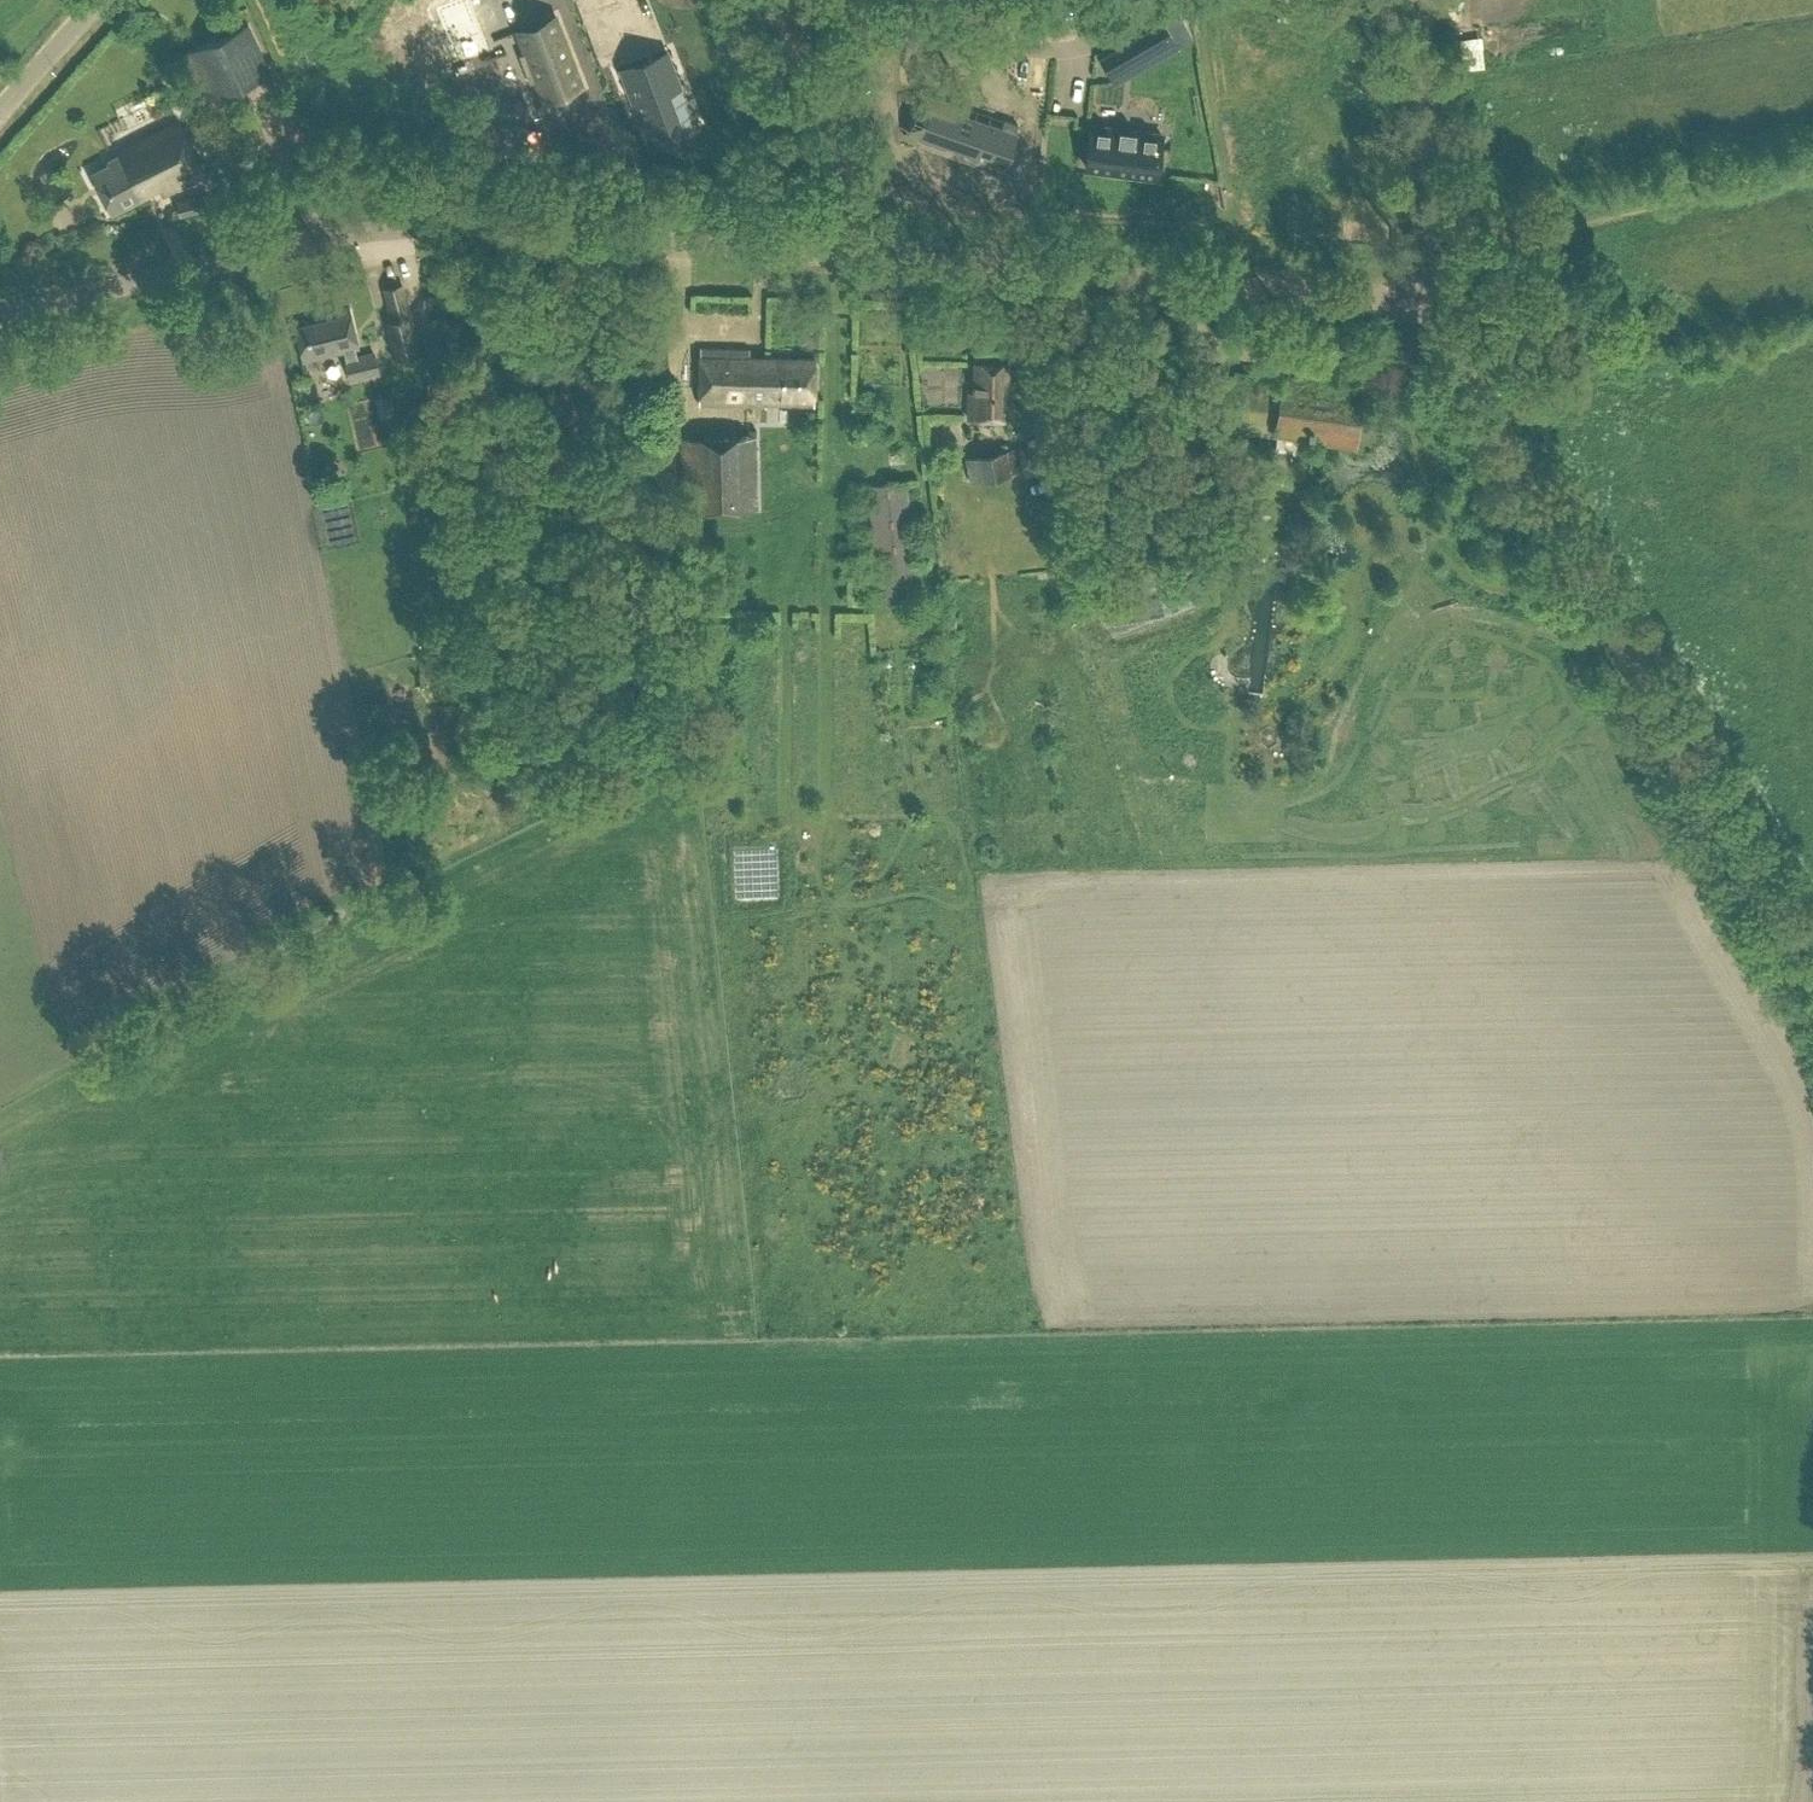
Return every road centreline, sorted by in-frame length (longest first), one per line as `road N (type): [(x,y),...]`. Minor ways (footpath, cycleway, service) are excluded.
road 1 (unclassified): [(845,257),(419,228),(265,249),(0,317)]
road 2 (unclassified): [(1812,965),(1427,303)]
road 3 (unclassified): [(1427,303),(845,257)]
road 4 (unclassified): [(1427,303),(1438,269),(1417,0)]
road 5 (residential): [(845,257),(846,202),(820,95),(785,8)]
road 6 (residential): [(946,0),(1005,41),(1041,48),(1087,45),(1169,0)]
road 7 (residential): [(0,109),(96,0)]

